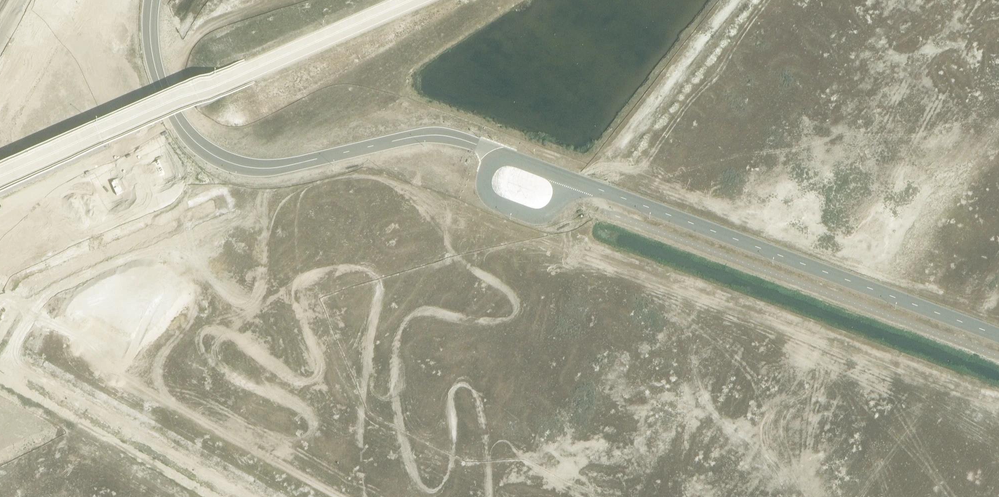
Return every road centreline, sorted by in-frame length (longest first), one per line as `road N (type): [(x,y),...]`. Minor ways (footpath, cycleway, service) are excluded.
road 1 (unclassified): [(497,153),(426,136),(266,169),(222,159),(190,137),(163,91),(153,53),(153,0)]
road 2 (unclassified): [(571,179),(998,335)]
road 3 (unclassified): [(497,153),(483,183),(495,203),(549,215),(571,179)]

